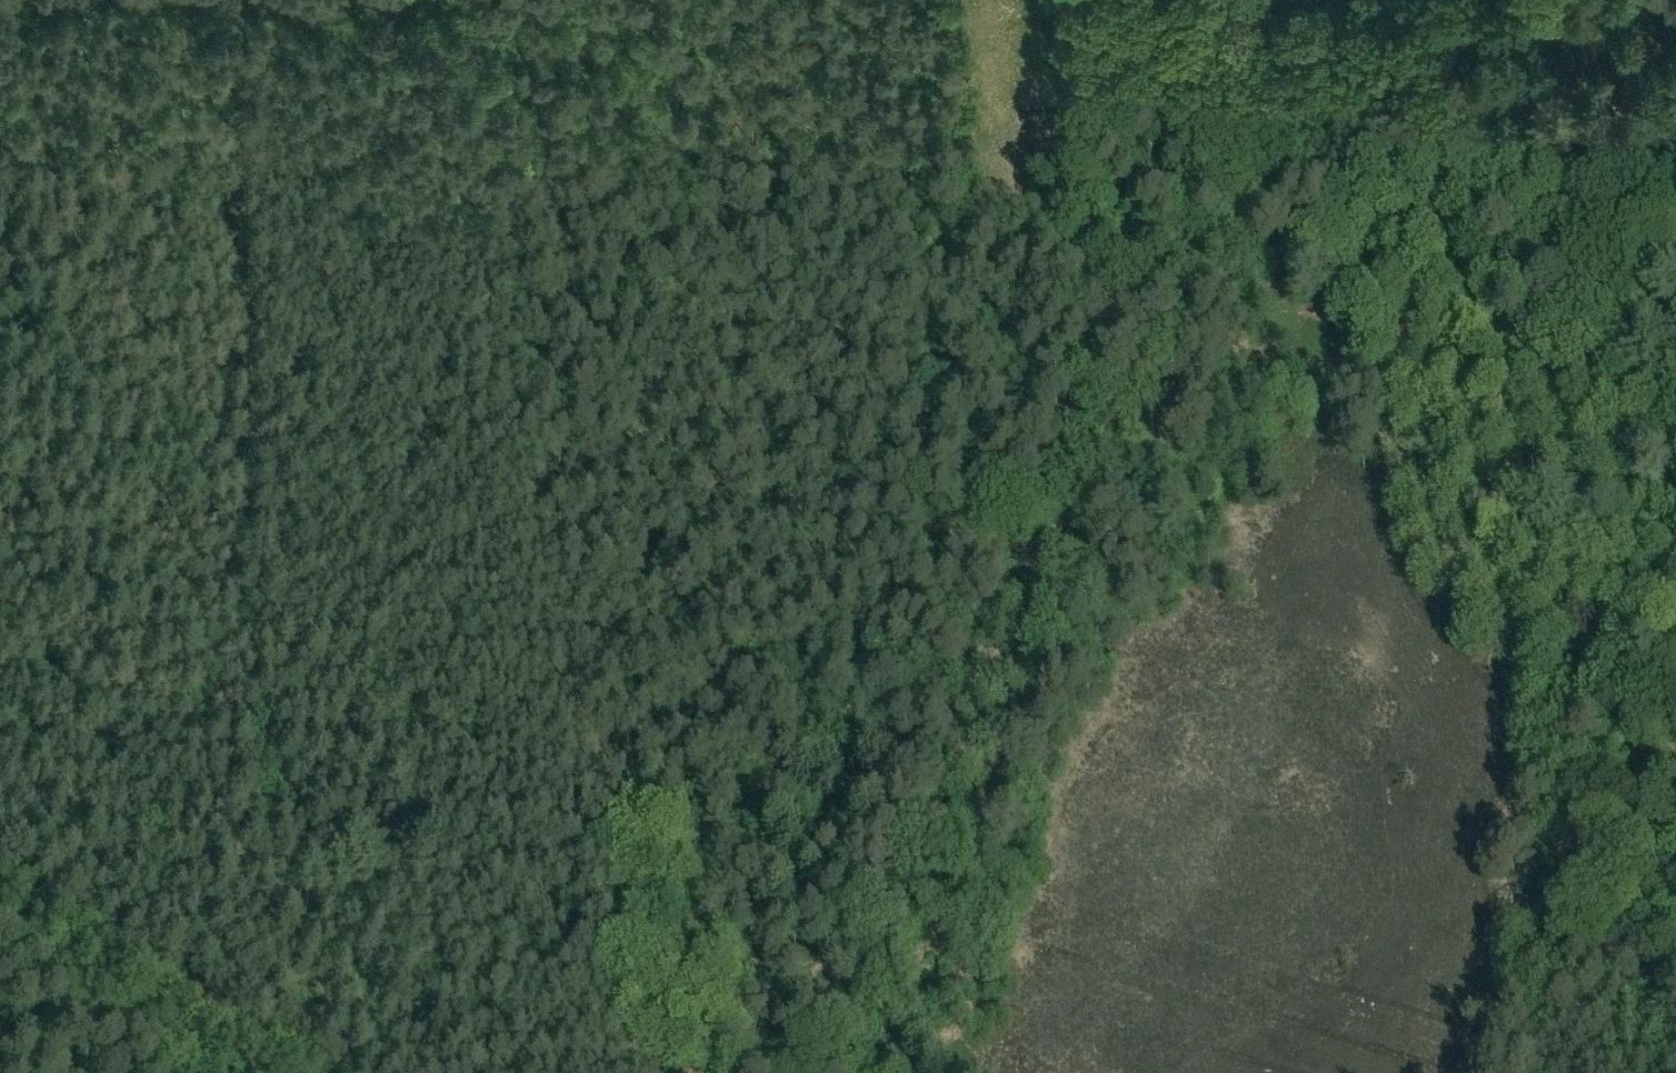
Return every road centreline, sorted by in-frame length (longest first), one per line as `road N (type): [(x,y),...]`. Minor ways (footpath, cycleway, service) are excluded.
road 1 (track): [(216,1072),(0,936)]

